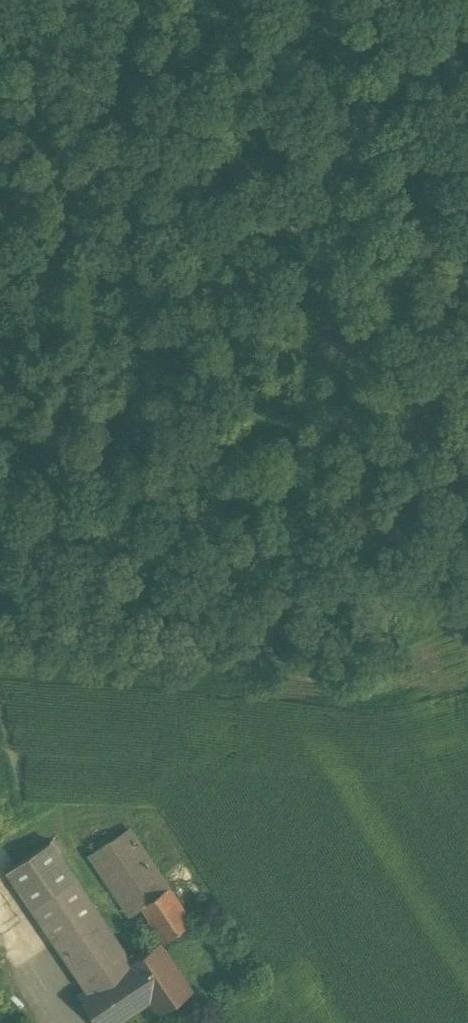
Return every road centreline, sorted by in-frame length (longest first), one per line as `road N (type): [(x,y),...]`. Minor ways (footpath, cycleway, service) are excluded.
road 1 (track): [(239,0),(365,441),(387,644)]
road 2 (track): [(467,254),(0,215)]

